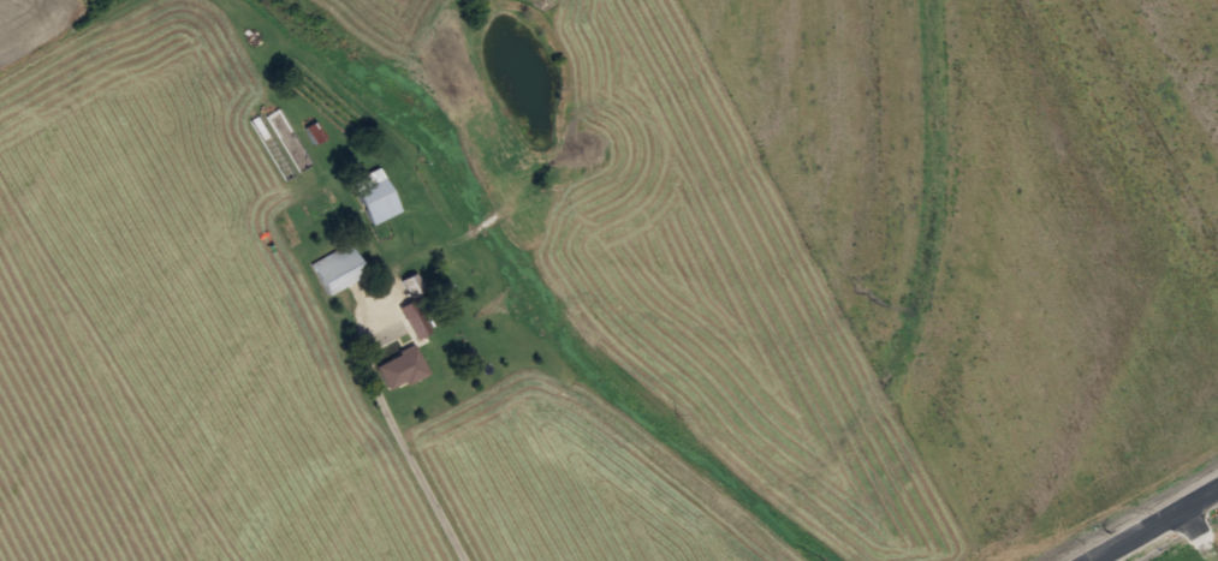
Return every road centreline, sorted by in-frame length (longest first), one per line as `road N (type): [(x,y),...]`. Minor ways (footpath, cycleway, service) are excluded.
road 1 (secondary): [(1081,560),(1217,483)]

